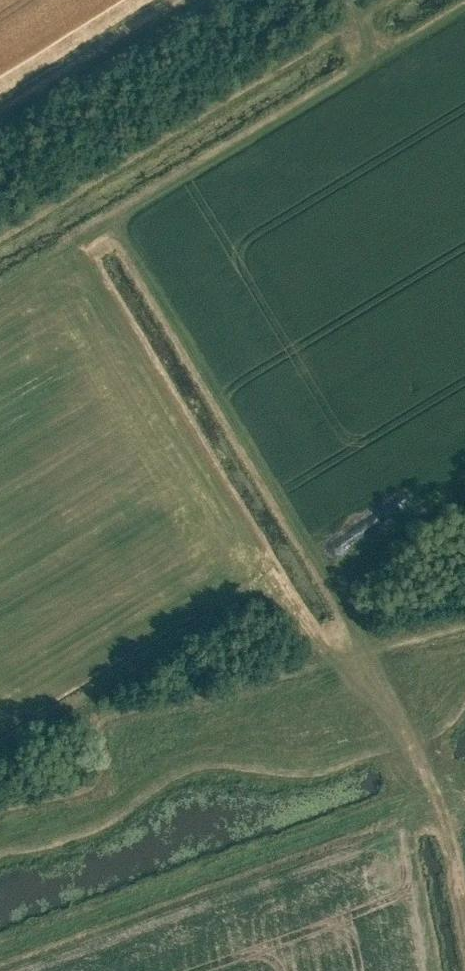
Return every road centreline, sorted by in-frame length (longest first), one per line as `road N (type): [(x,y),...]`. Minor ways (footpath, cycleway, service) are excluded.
road 1 (track): [(372,676),(352,613),(114,219)]
road 2 (track): [(385,0),(360,15),(385,55),(114,219)]
road 3 (track): [(464,900),(428,768),(372,676)]
road 4 (track): [(114,219),(0,290)]

